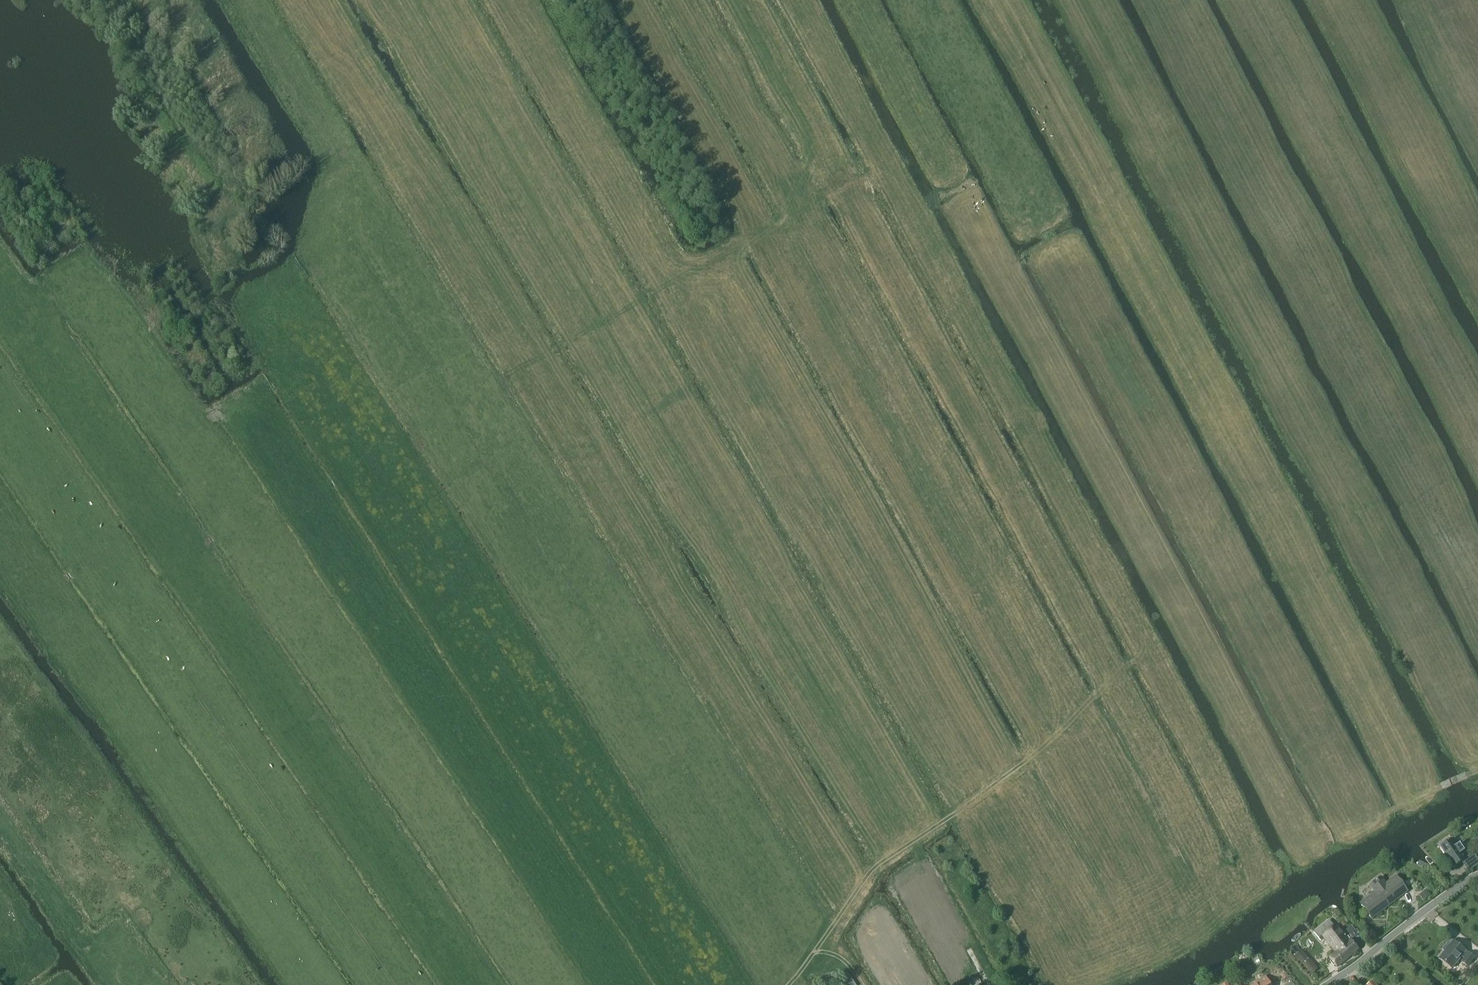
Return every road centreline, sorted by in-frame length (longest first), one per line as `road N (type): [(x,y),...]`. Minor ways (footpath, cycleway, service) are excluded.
road 1 (tertiary): [(1327,984),(1477,876)]

